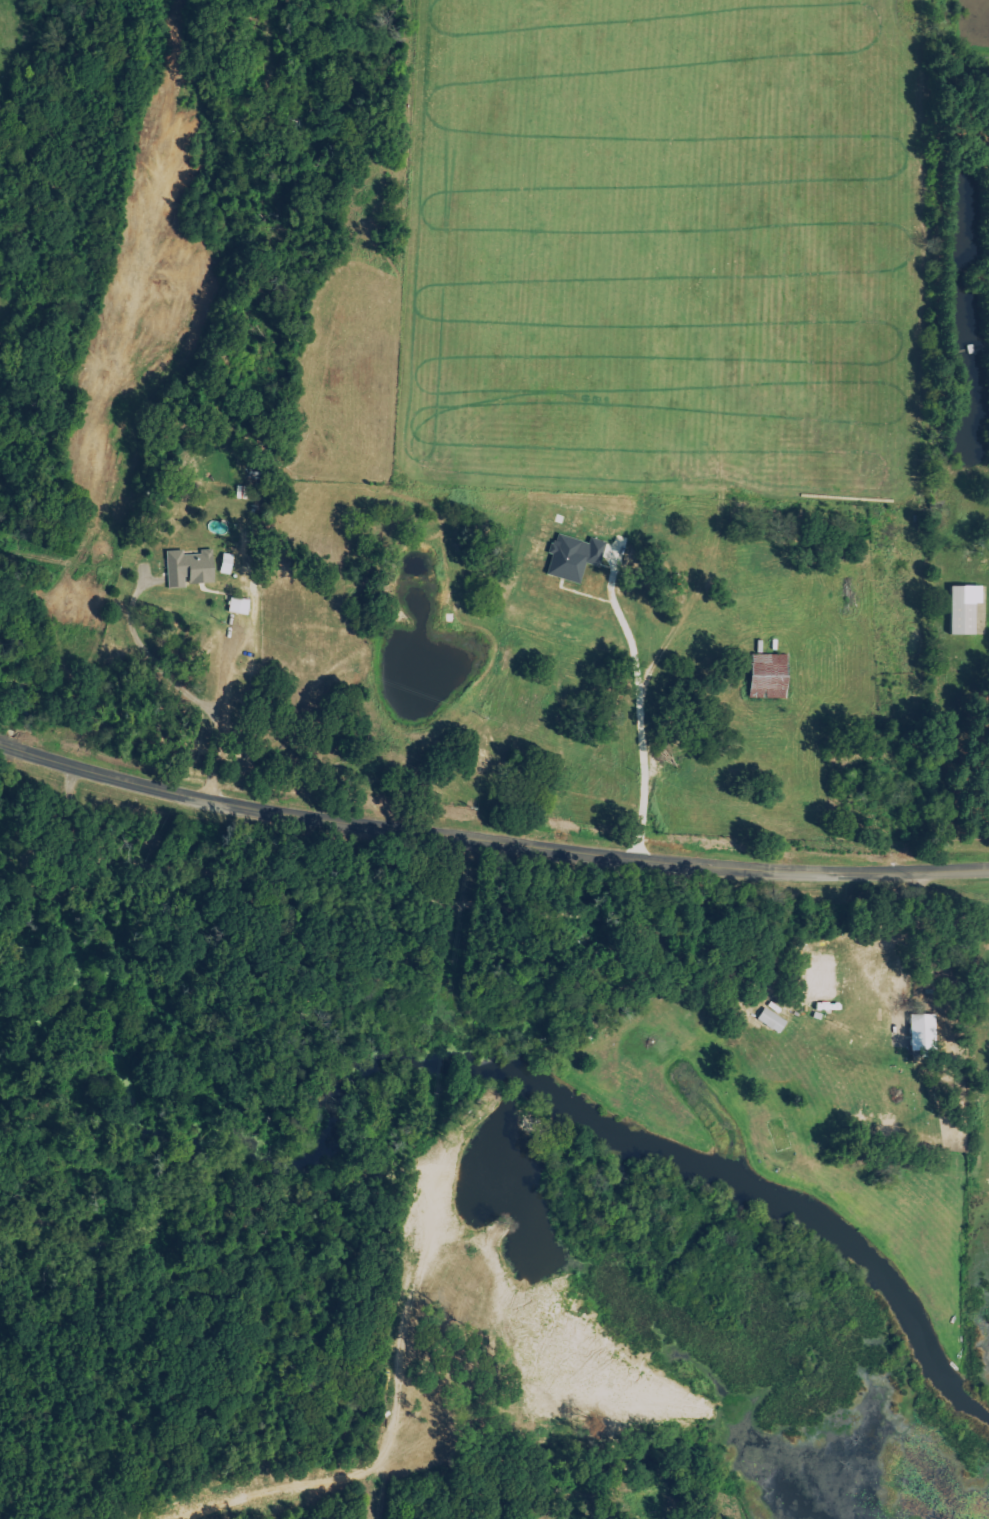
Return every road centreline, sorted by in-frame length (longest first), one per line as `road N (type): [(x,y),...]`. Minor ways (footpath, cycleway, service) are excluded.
road 1 (tertiary): [(0,739),(137,788),(395,827),(772,864),(988,867)]

